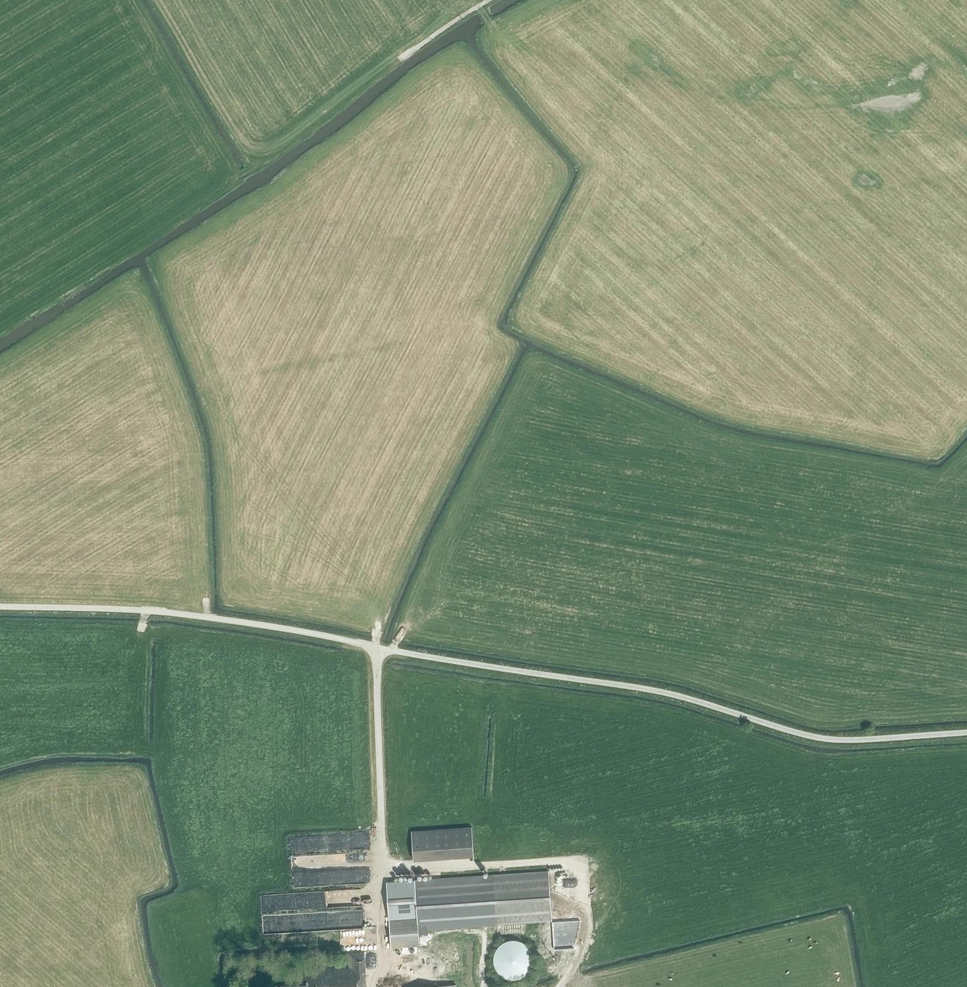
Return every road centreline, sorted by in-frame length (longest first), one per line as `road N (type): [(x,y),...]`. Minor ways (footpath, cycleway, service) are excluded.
road 1 (unclassified): [(966,731),(831,739),(671,693),(264,625),(149,611),(0,607)]

